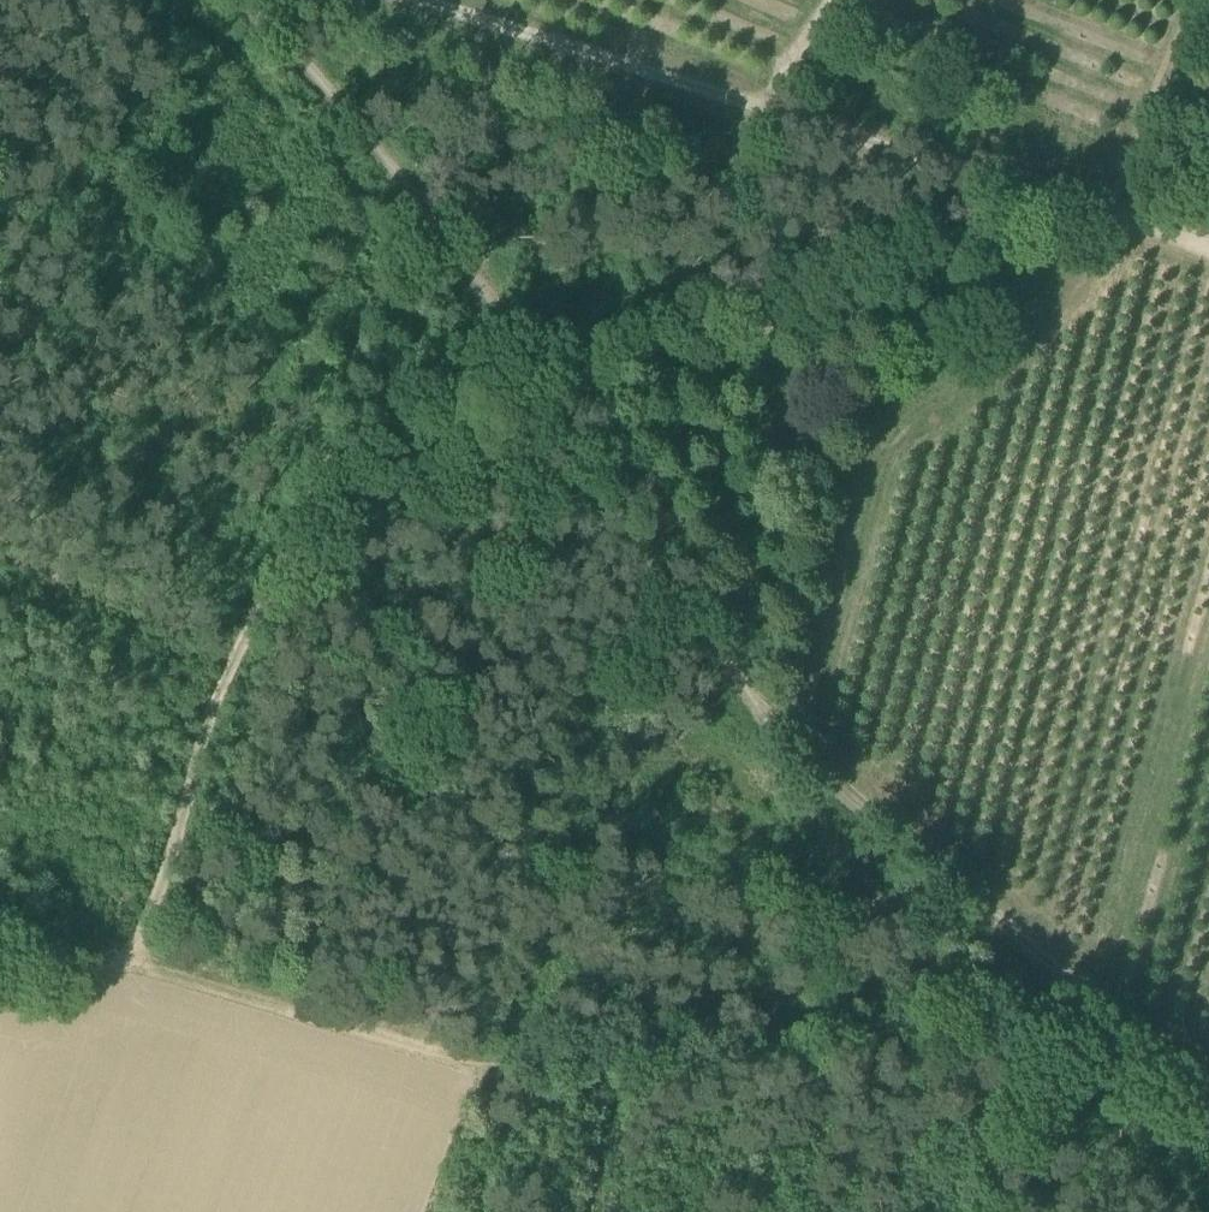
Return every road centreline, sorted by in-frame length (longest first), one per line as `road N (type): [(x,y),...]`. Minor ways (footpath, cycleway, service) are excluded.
road 1 (track): [(246,0),(541,378),(541,437),(606,456),(657,512),(721,629),(698,704),(1048,1014),(1208,1188)]
road 2 (track): [(1048,1014),(517,1055),(186,956),(123,964)]
road 3 (track): [(0,935),(123,964),(352,440),(540,400)]
road 4 (track): [(1208,244),(419,0)]
road 5 (track): [(751,100),(845,0)]

